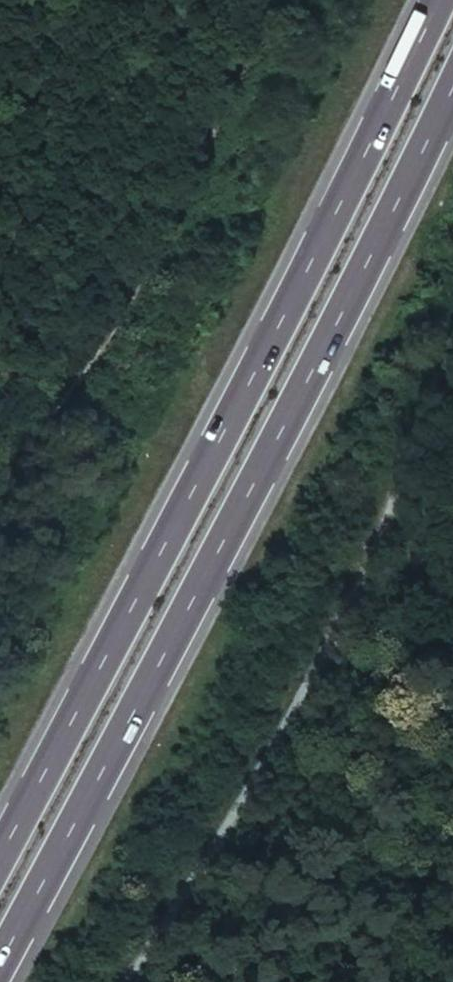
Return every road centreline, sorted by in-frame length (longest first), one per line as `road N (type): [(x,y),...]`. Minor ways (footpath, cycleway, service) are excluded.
road 1 (trunk): [(0,953),(273,446),(452,75)]
road 2 (trunk): [(437,0),(178,520),(0,854)]
road 3 (track): [(273,0),(165,231),(64,394),(0,520)]
road 4 (track): [(452,616),(412,580),(393,535),(400,470),(452,358)]

